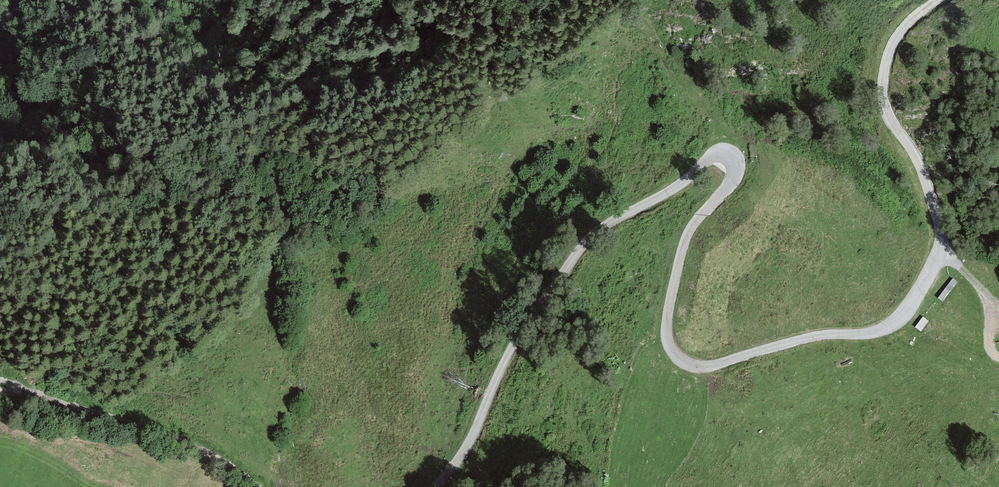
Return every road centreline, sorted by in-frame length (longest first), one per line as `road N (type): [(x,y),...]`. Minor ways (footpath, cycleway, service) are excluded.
road 1 (unclassified): [(434,486),(510,346),(580,244),(713,155),(725,156),(732,171),(681,250),(667,325),(676,356),(704,366),(828,334),(872,331),(905,313),(941,239),(922,173),(891,121),(884,81),(899,32),(934,0)]
road 2 (track): [(256,486),(184,441),(0,380)]

